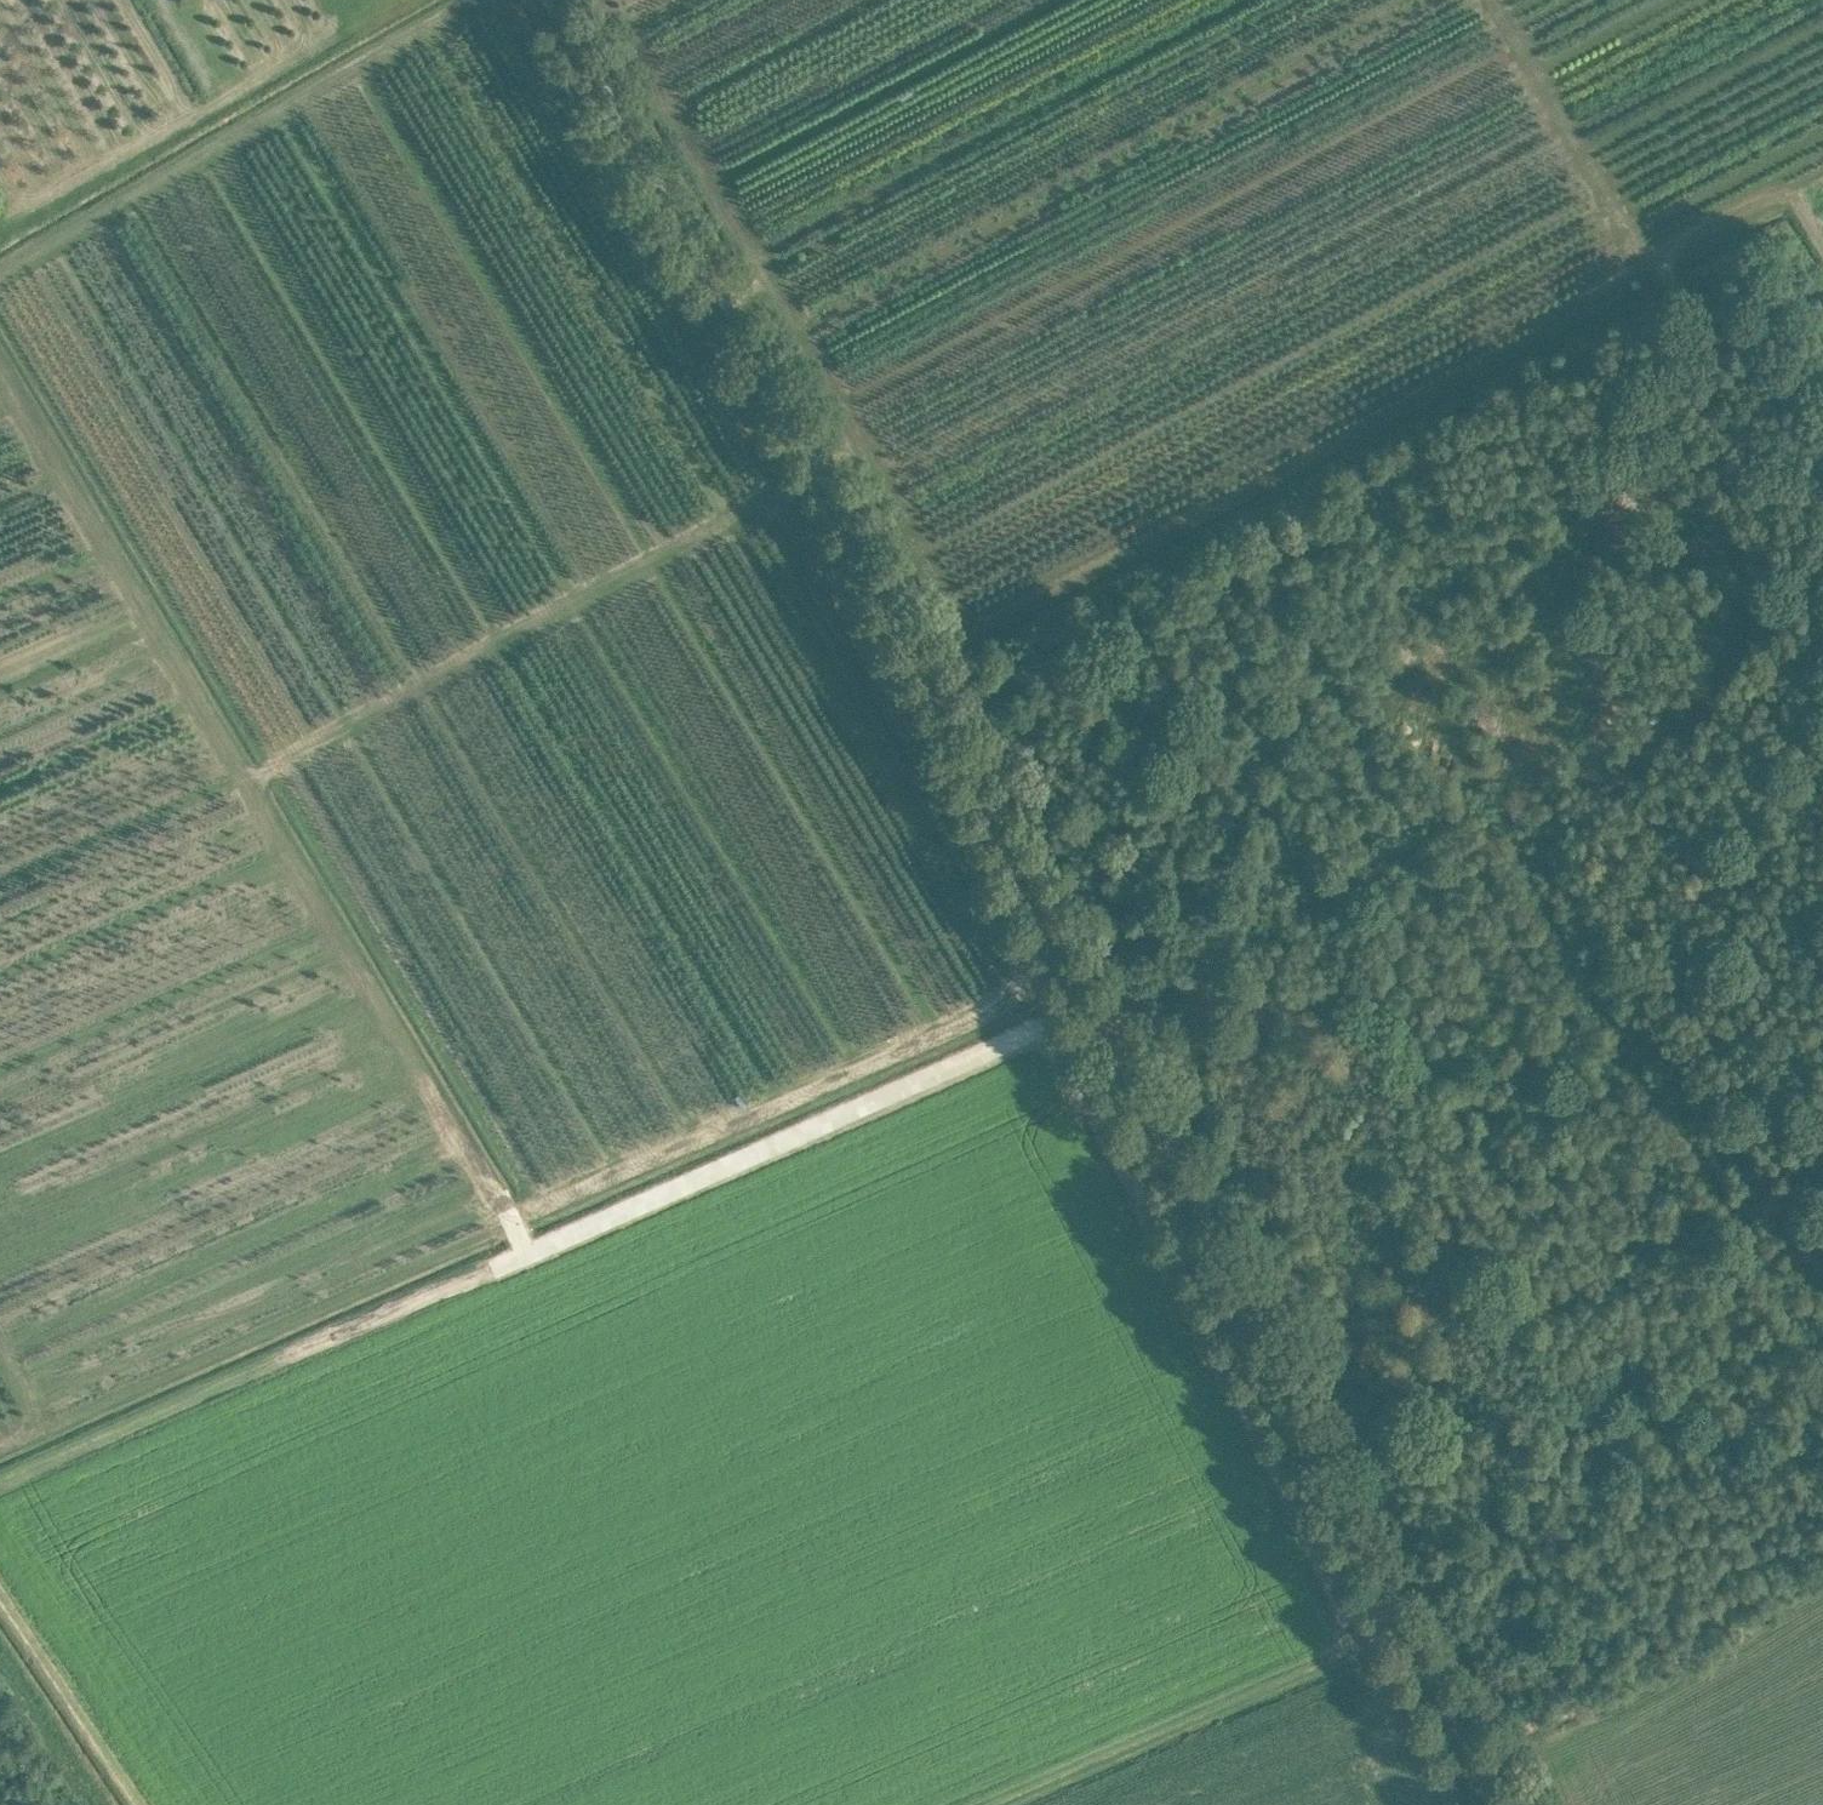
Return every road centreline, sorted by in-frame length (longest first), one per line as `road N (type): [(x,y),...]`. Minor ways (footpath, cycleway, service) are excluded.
road 1 (unclassified): [(1492,1804),(901,624),(544,0)]

